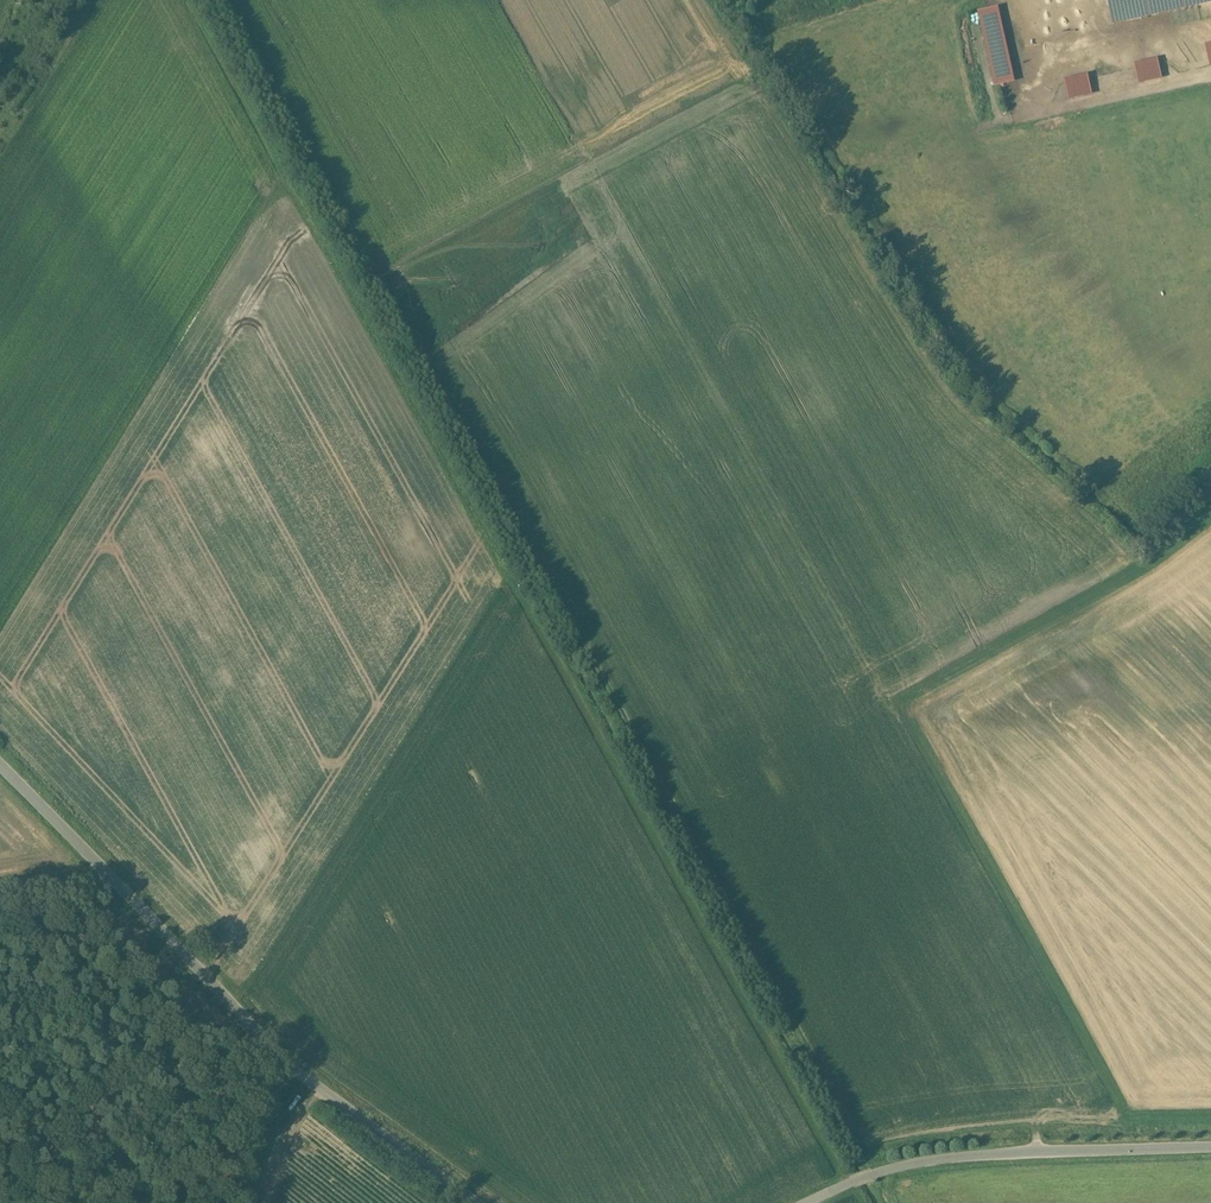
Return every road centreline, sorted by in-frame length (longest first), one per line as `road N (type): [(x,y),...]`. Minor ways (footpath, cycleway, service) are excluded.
road 1 (unclassified): [(0,766),(294,1071),(476,1202)]
road 2 (unclassified): [(809,1202),(923,1162),(1210,1147)]

